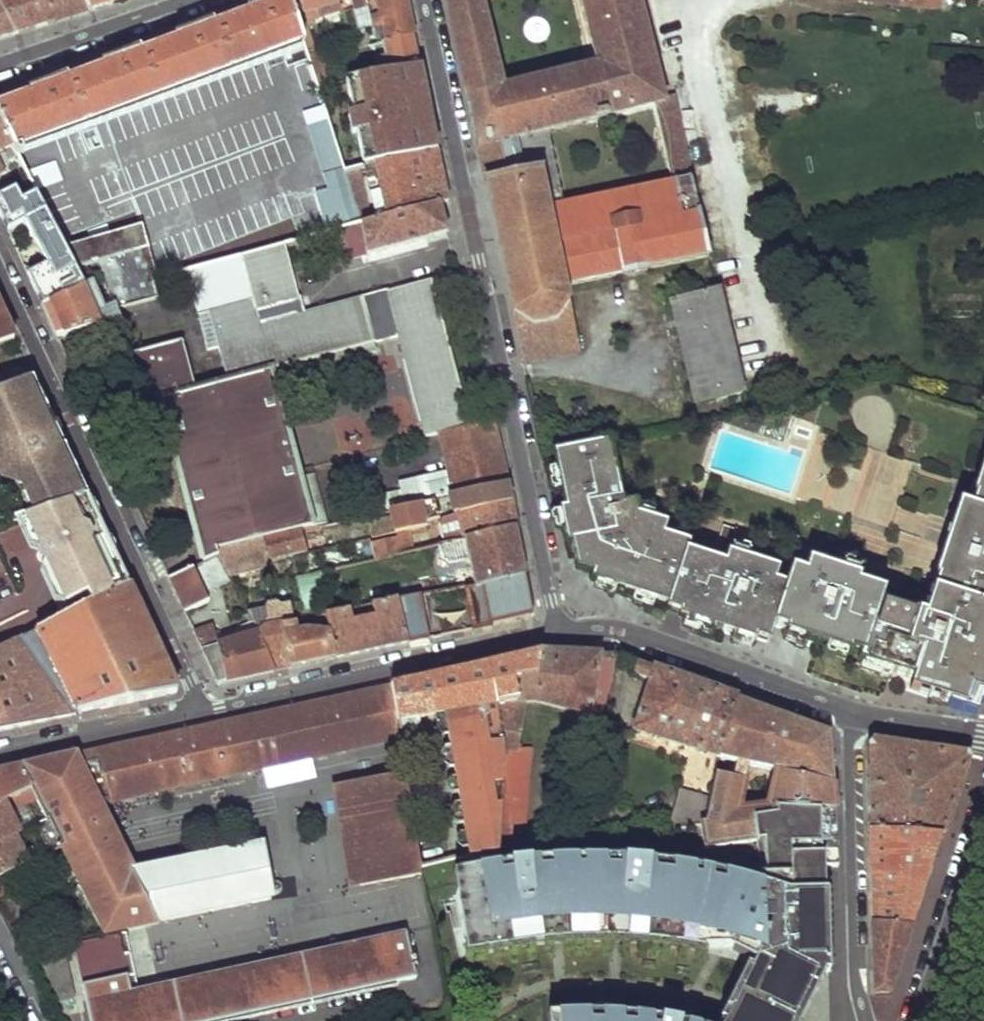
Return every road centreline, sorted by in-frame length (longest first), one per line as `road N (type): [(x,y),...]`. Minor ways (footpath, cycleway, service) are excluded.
road 1 (residential): [(424,0),(559,632)]
road 2 (residential): [(0,269),(205,709)]
road 3 (residential): [(559,632),(205,709)]
road 4 (residential): [(852,715),(623,629),(559,632)]
road 5 (residential): [(865,1020),(852,715)]
road 6 (residential): [(205,709),(0,753)]
road 7 (residential): [(917,1020),(983,821)]
road 8 (residential): [(0,64),(195,0)]
road 9 (residential): [(983,743),(852,715)]

